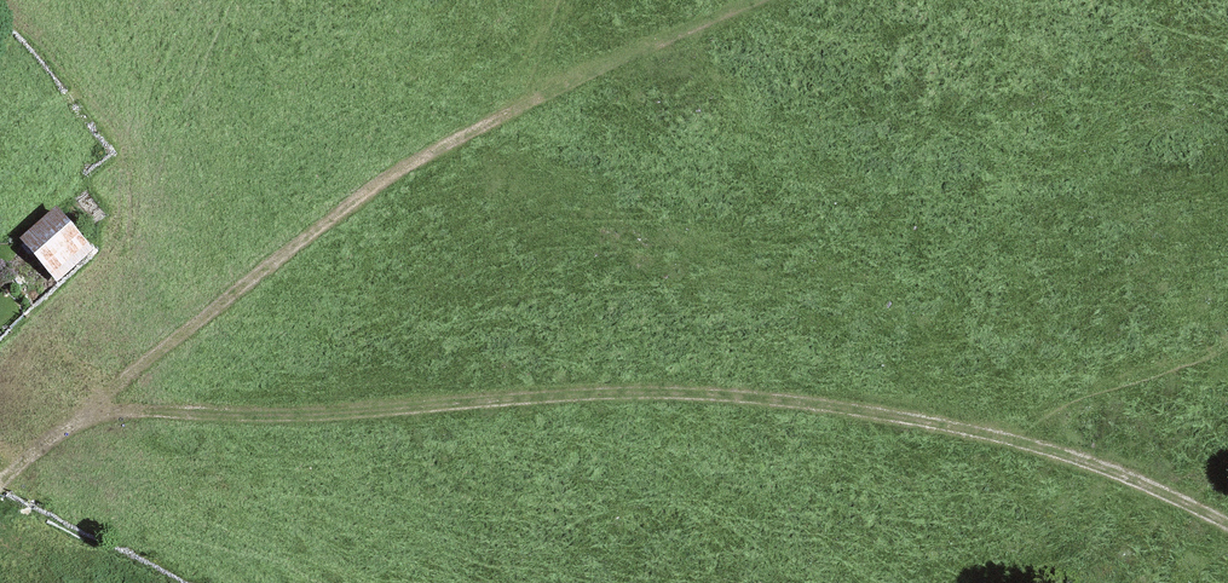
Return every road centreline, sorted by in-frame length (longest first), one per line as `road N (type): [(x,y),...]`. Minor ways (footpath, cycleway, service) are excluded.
road 1 (track): [(1227,527),(1167,495),(1001,437),(843,407),(676,388),(522,407),(191,415),(98,391)]
road 2 (track): [(98,391),(362,196),(701,0)]
road 3 (track): [(0,480),(98,391)]

